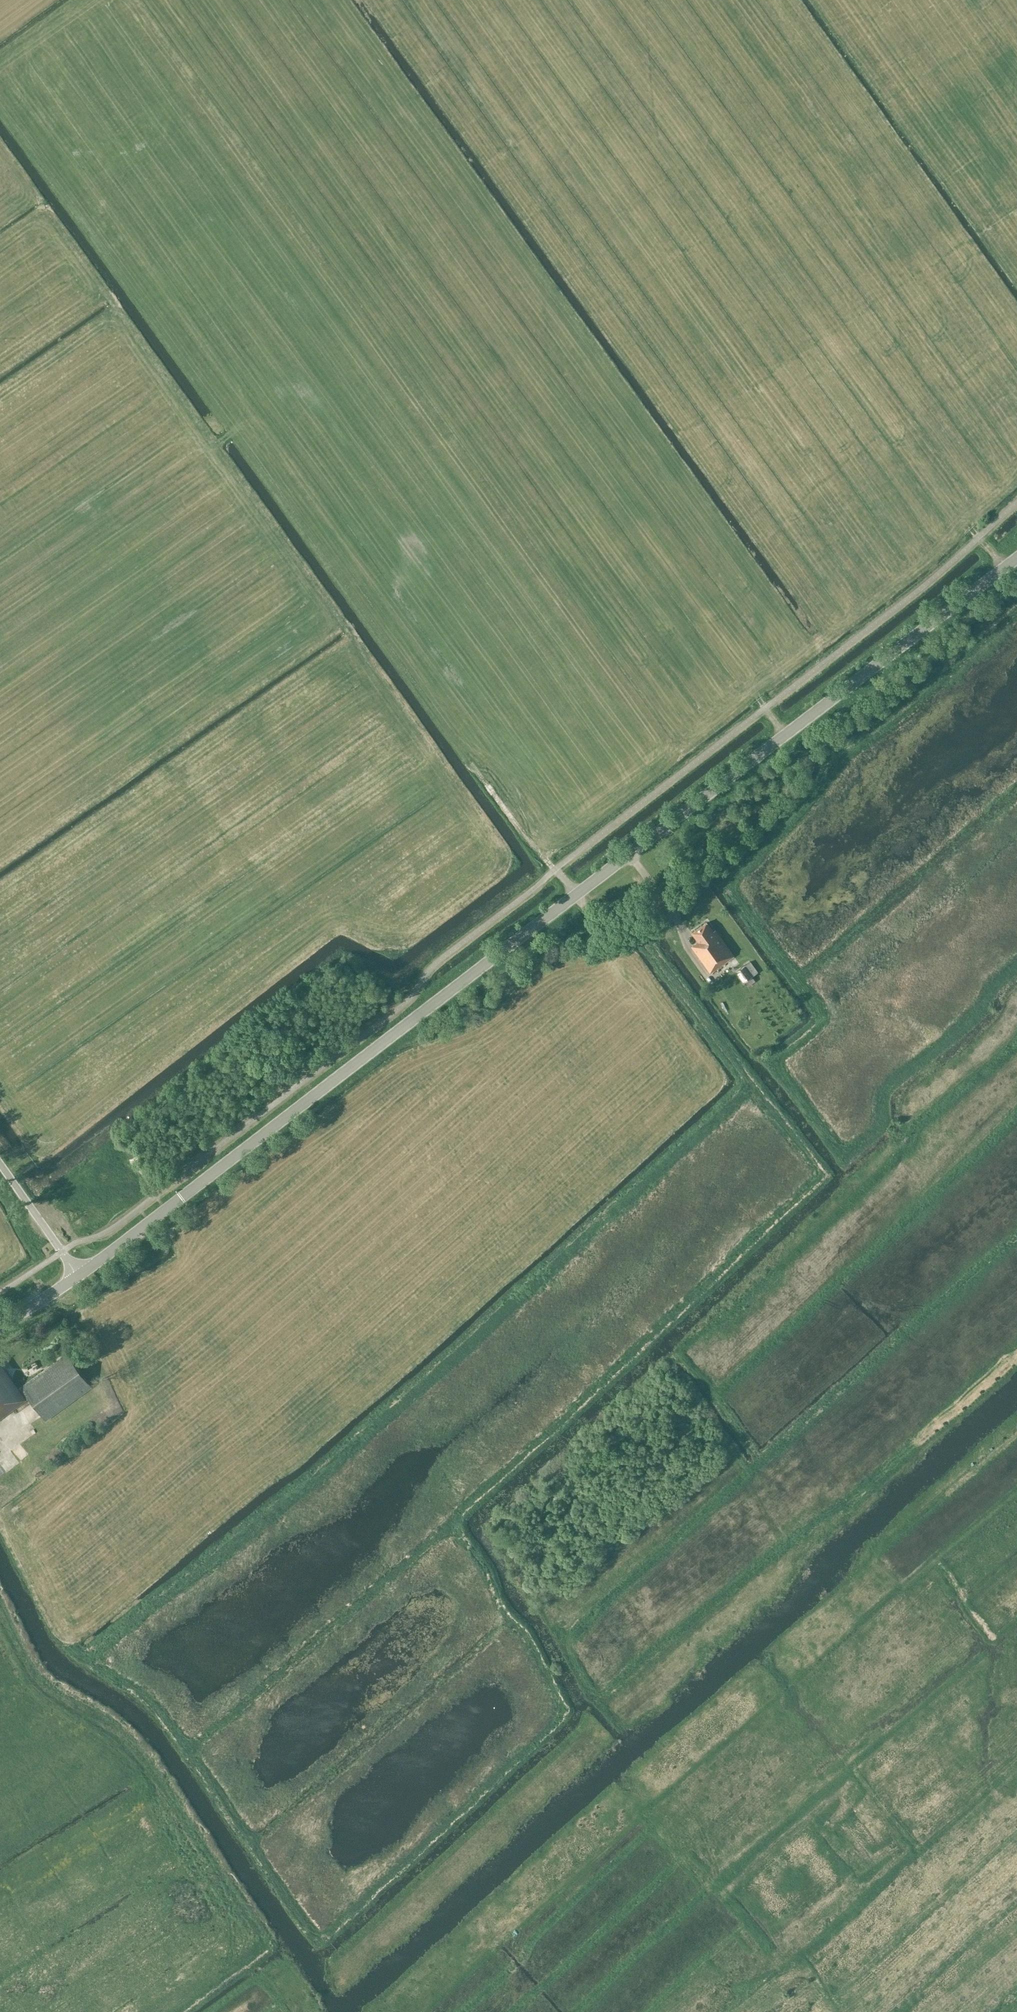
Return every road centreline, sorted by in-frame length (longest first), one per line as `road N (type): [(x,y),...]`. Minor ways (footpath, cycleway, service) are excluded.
road 1 (secondary): [(79,1276),(1016,558)]

